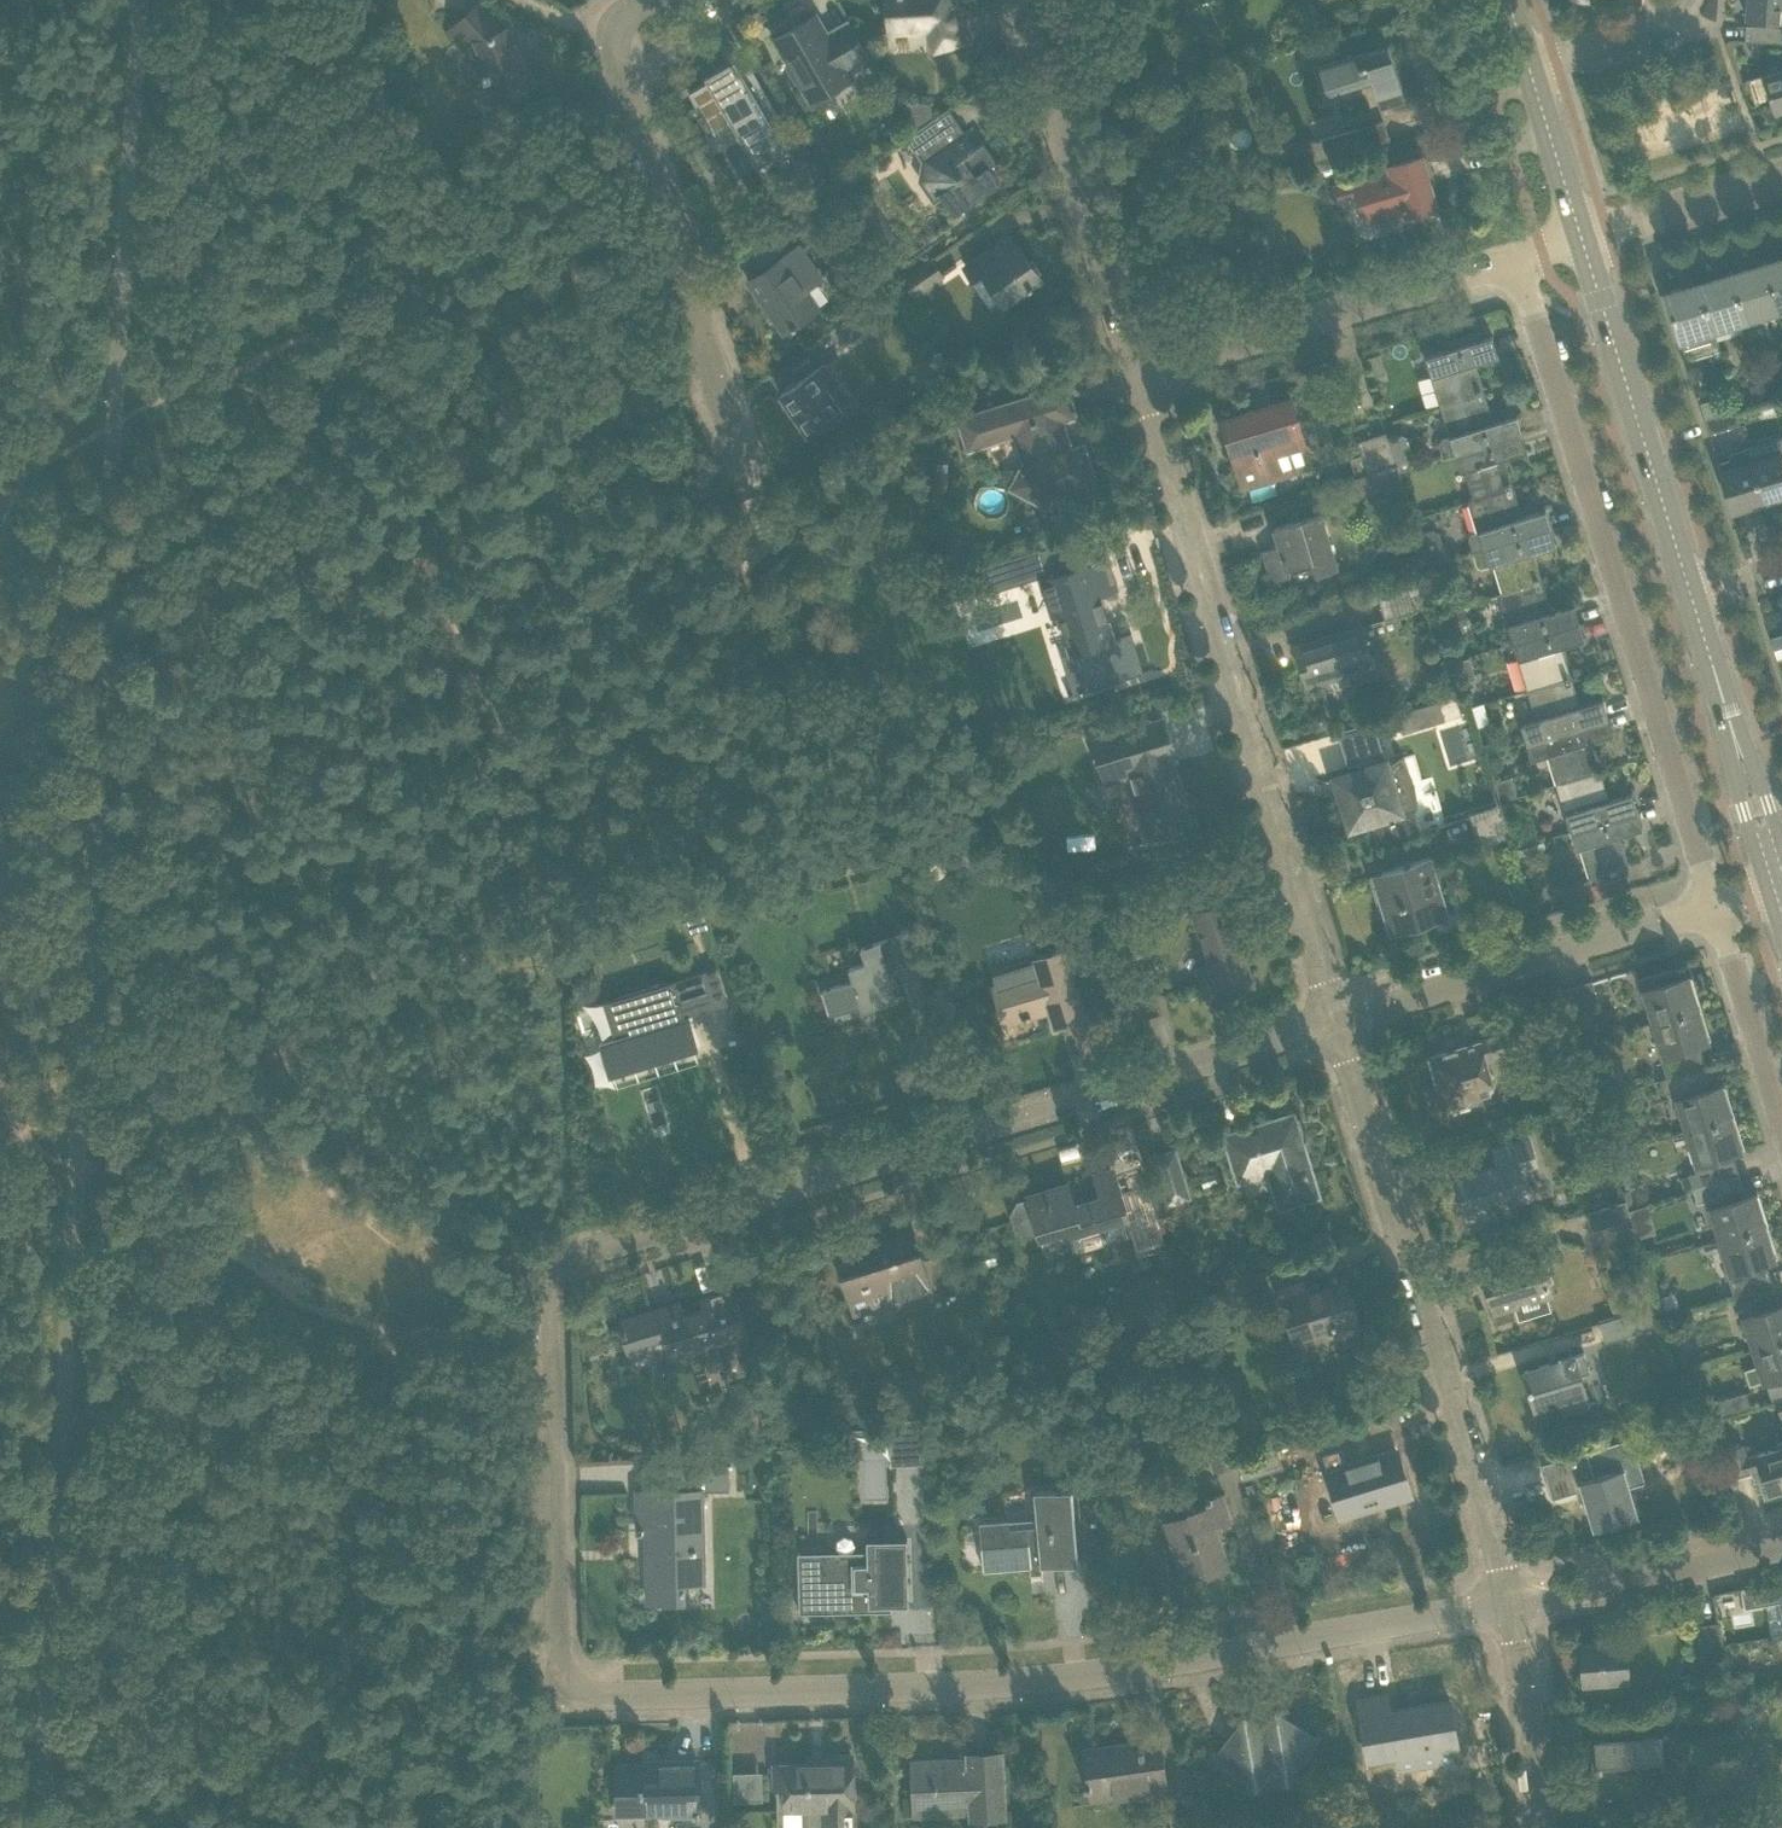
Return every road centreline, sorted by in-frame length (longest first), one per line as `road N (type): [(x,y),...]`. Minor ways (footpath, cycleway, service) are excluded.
road 1 (residential): [(570,1686),(555,1641),(546,1300),(550,1273),(562,1261),(1335,1021)]
road 2 (residential): [(570,1686),(591,1695),(986,1686),(1511,1603)]
road 3 (residential): [(1335,1021),(1138,371)]
road 4 (residential): [(1714,906),(1517,256)]
road 5 (track): [(54,455),(420,292),(647,160)]
road 6 (track): [(549,1361),(315,1310),(150,1199),(100,1151),(54,1145),(2,1115)]
road 7 (residential): [(1511,1603),(1335,1021)]
road 8 (residential): [(745,496),(619,72),(613,25),(650,0)]
road 9 (residential): [(1138,371),(1517,256)]
road 10 (residential): [(1335,1021),(1714,906)]
road 11 (residential): [(1138,371),(1028,0)]
road 12 (tertiary): [(1691,596),(1583,236)]
road 13 (track): [(0,1747),(242,1750),(294,1775),(327,1806),(336,1827)]
road 14 (residential): [(1511,1603),(1781,1547)]
road 15 (residential): [(1781,1128),(1714,906)]
road 16 (residential): [(1538,1827),(1511,1603)]
road 17 (track): [(365,1654),(439,1640),(475,1604),(517,1583),(553,1584)]
road 18 (residential): [(1583,236),(1781,174)]
road 19 (residential): [(1528,66),(1667,30),(1687,0)]
road 20 (tertiary): [(1583,236),(1528,66)]
road 21 (track): [(242,1750),(298,1728),(331,1682),(365,1654)]
road 22 (tertiary): [(1733,735),(1743,817),(1766,891)]
road 23 (tertiary): [(1733,735),(1691,596)]
road 24 (tertiary): [(1781,851),(1733,735)]

